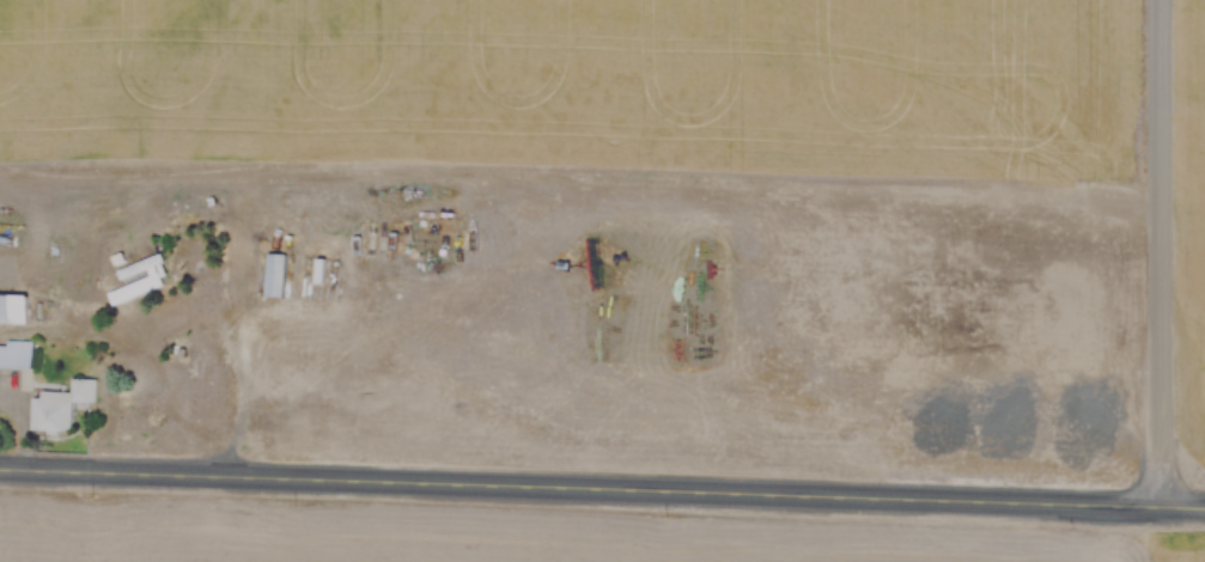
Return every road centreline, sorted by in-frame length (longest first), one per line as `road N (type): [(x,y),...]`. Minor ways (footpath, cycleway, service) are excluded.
road 1 (tertiary): [(1204,495),(0,456)]

